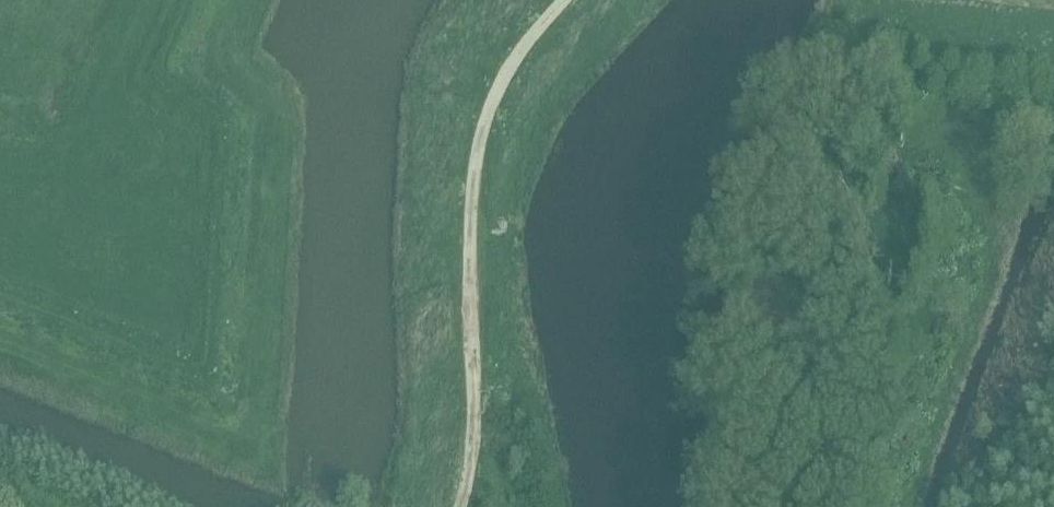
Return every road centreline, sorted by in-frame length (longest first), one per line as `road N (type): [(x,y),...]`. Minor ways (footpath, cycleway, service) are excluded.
road 1 (track): [(577,0),(496,89),(478,167),(474,435),(459,506)]

